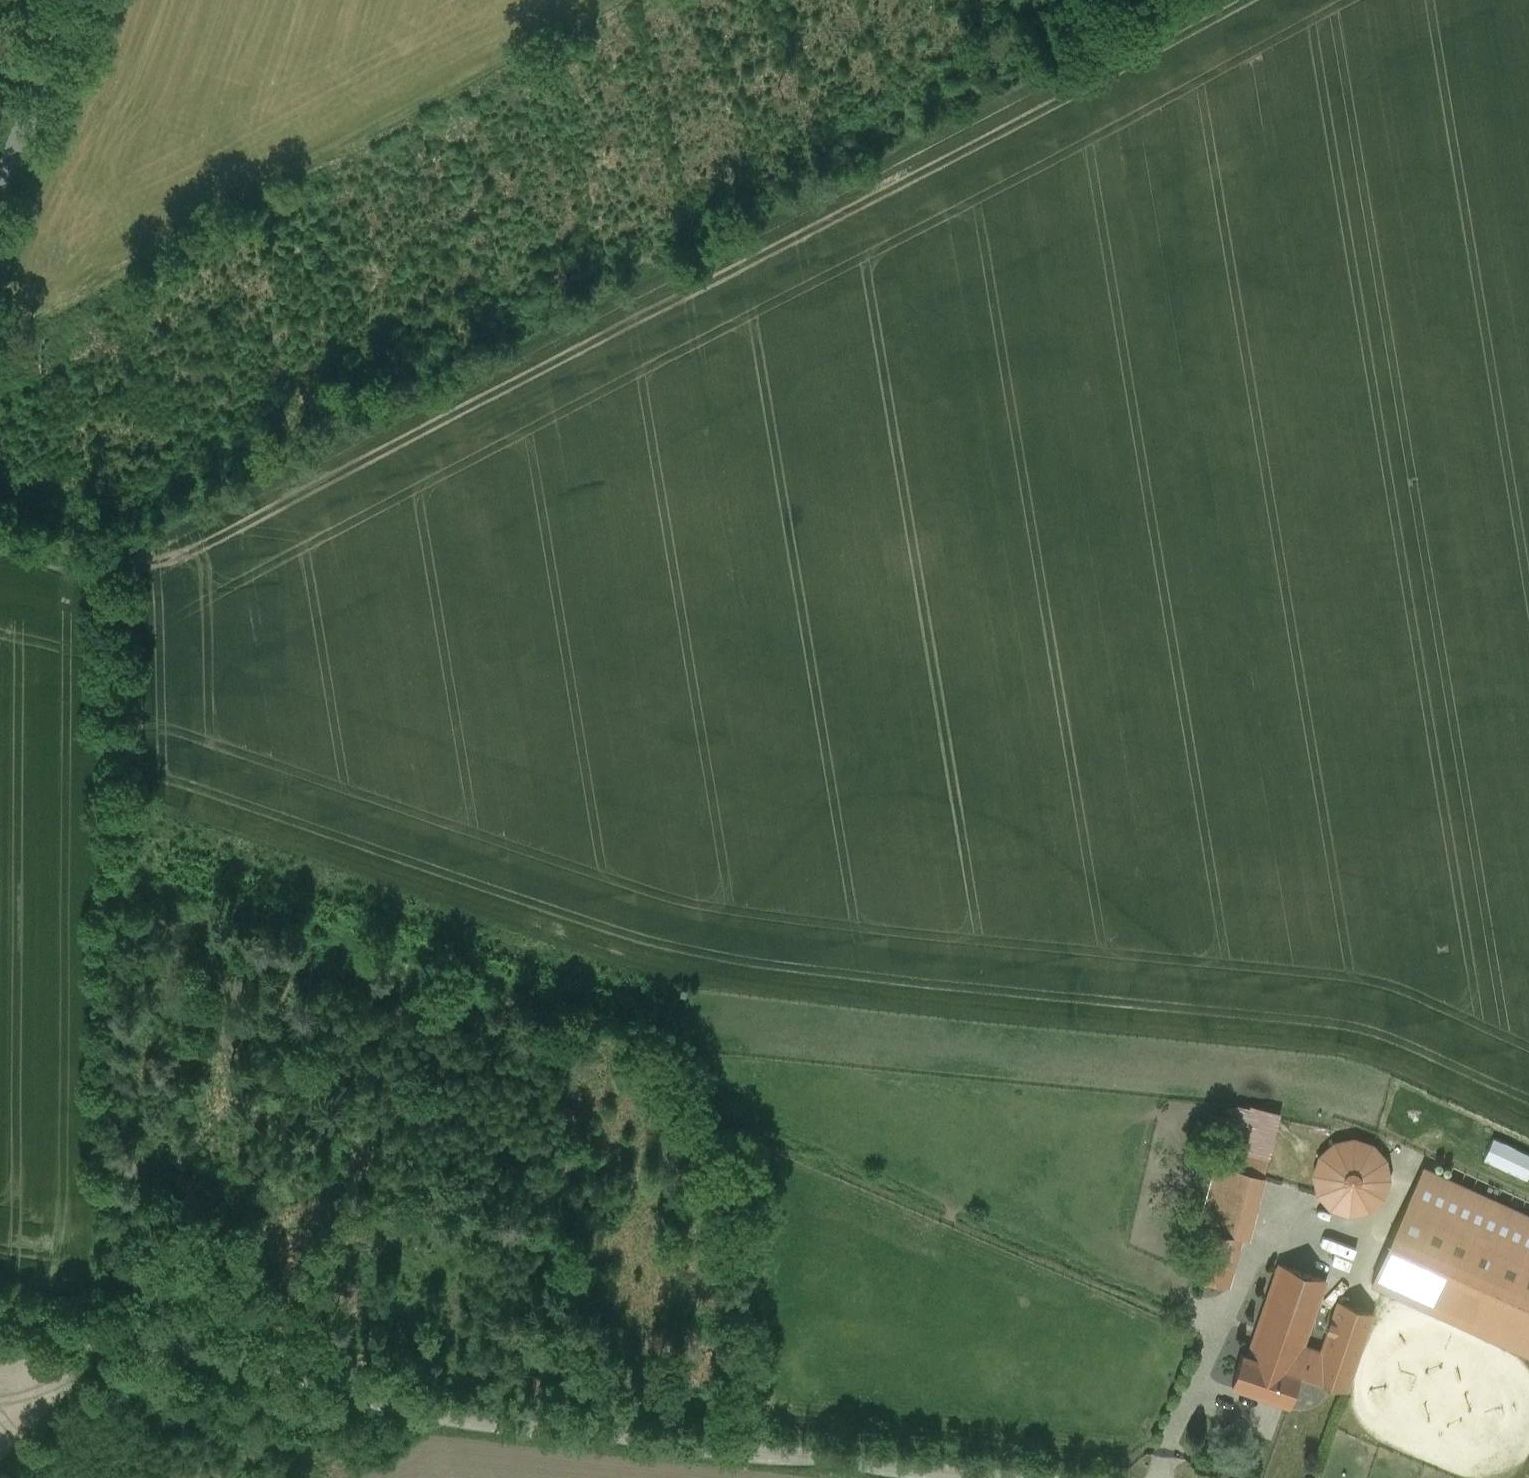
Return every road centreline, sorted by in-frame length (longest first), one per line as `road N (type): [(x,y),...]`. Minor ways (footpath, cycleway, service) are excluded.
road 1 (unclassified): [(0,1315),(488,1421),(996,1477)]
road 2 (unclassified): [(0,184),(75,0)]

